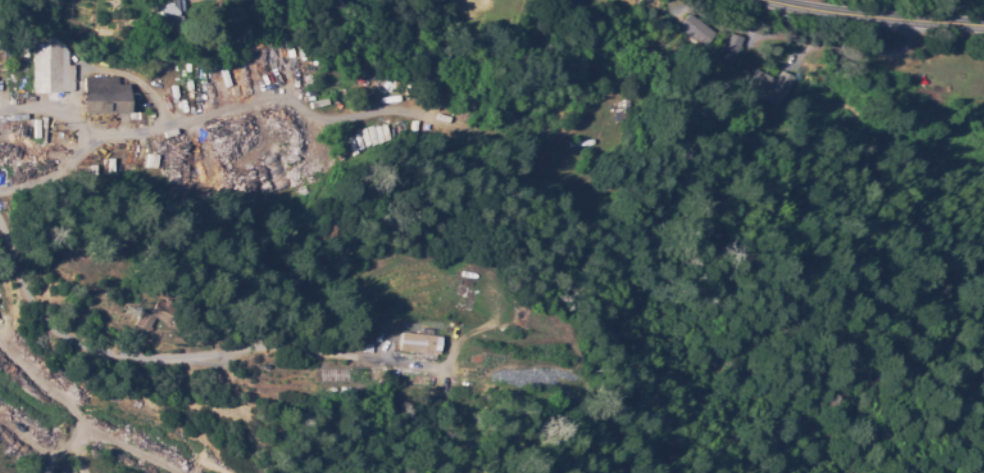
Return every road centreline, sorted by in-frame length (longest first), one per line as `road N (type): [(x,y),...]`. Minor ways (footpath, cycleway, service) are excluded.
road 1 (primary): [(753,0),(924,26),(983,27)]

